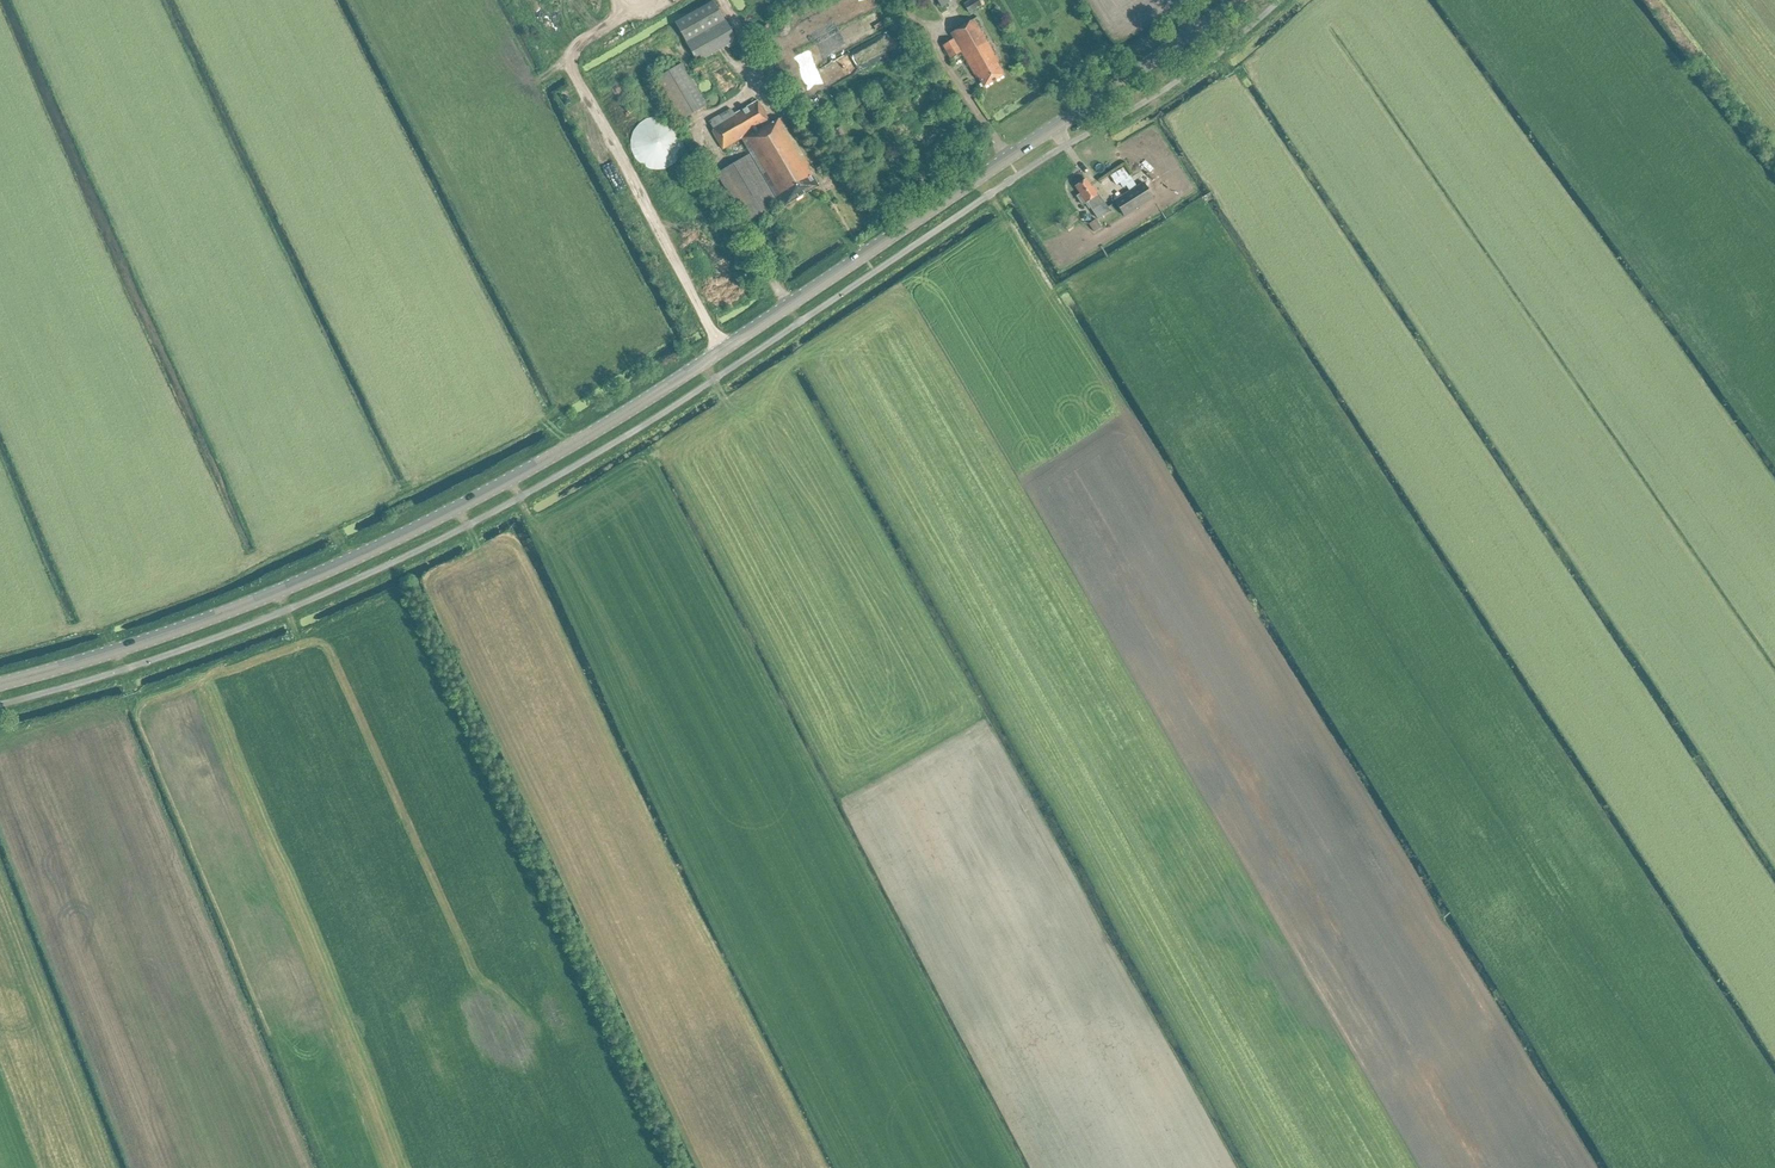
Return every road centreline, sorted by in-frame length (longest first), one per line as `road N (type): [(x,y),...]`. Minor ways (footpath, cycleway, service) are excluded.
road 1 (secondary): [(1235,0),(595,433),(338,566),(196,625),(0,685)]

